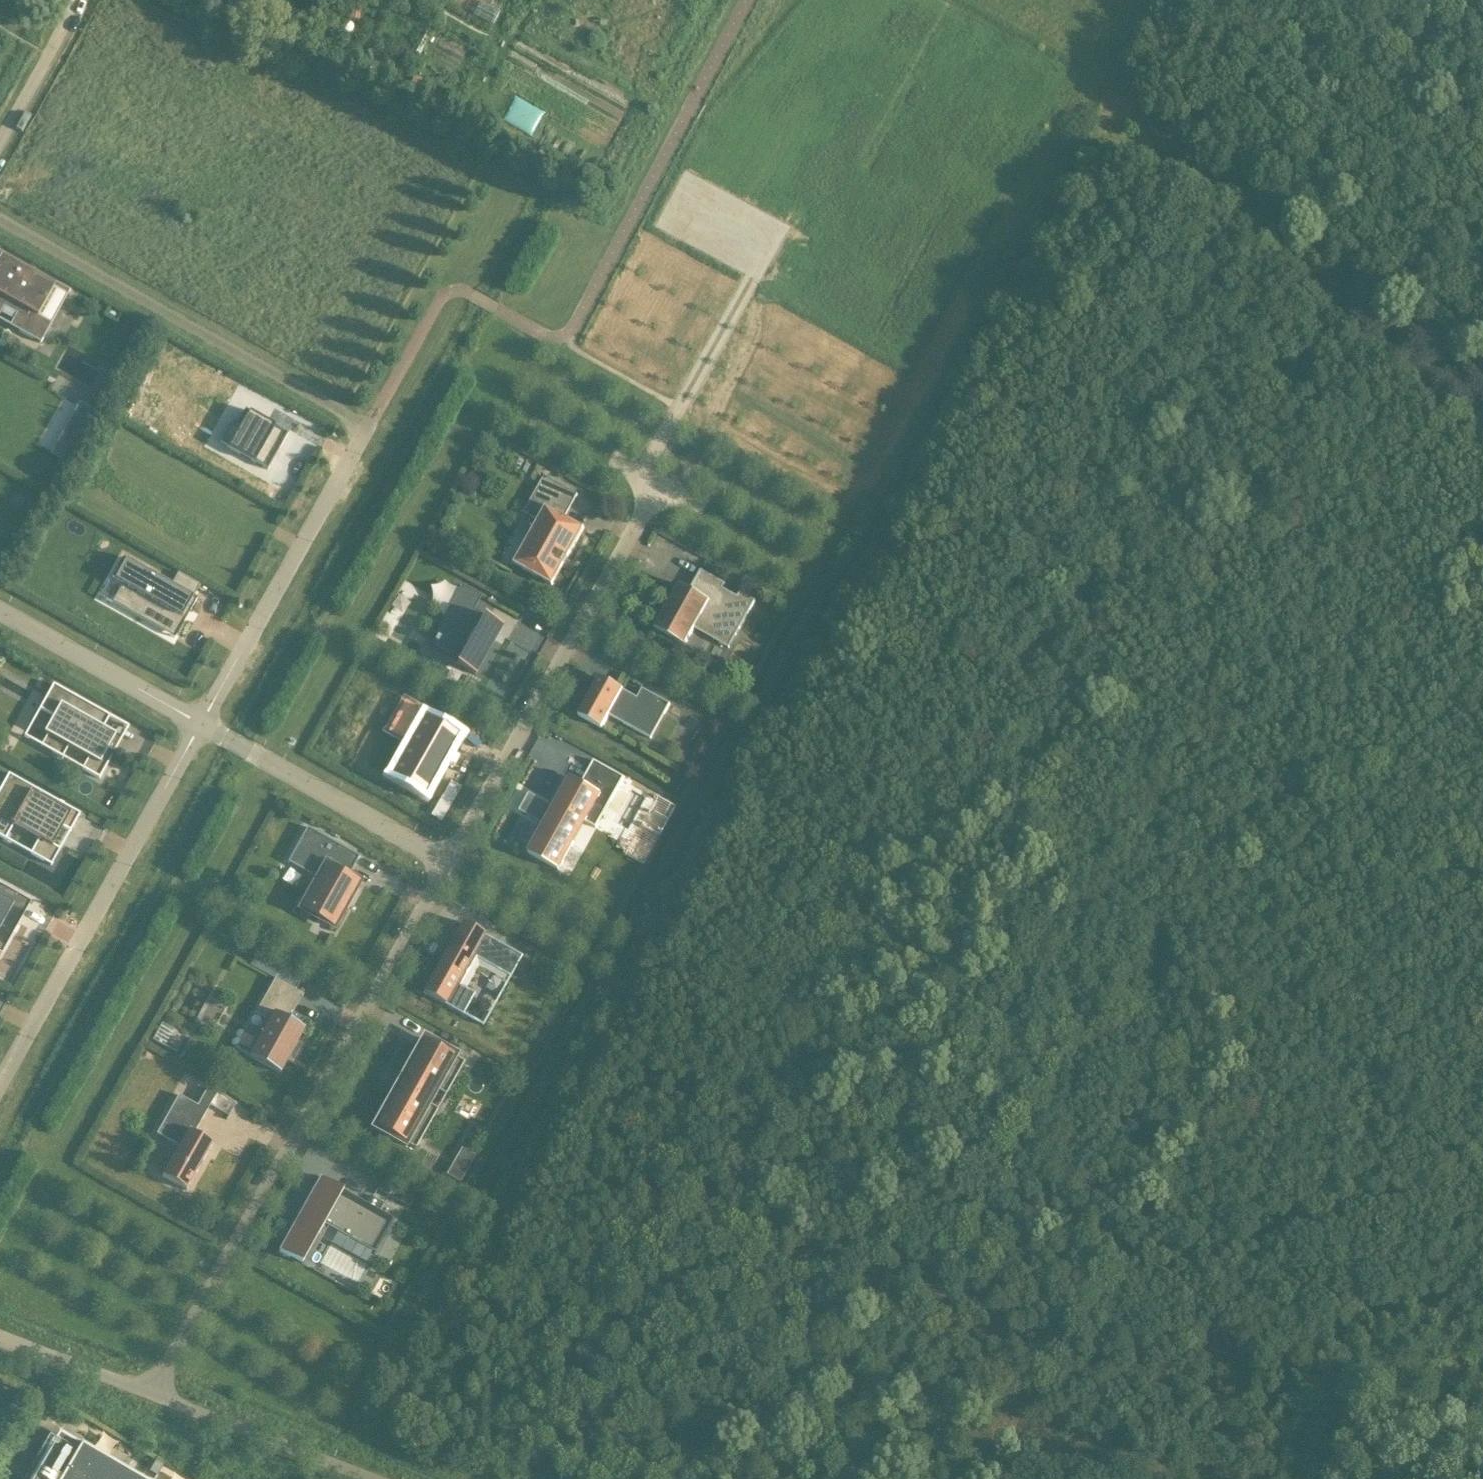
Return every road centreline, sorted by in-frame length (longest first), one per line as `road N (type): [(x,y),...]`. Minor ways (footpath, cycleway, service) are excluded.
road 1 (residential): [(0,218),(367,425),(201,723)]
road 2 (residential): [(448,863),(151,1393)]
road 3 (residential): [(657,487),(448,863)]
road 4 (residential): [(201,723),(0,1084)]
road 5 (residential): [(201,723),(448,863)]
road 6 (unclassified): [(372,1478),(151,1393)]
road 7 (residential): [(0,611),(201,723)]
road 8 (residential): [(151,1393),(0,1337)]
road 9 (track): [(74,0),(0,143)]

